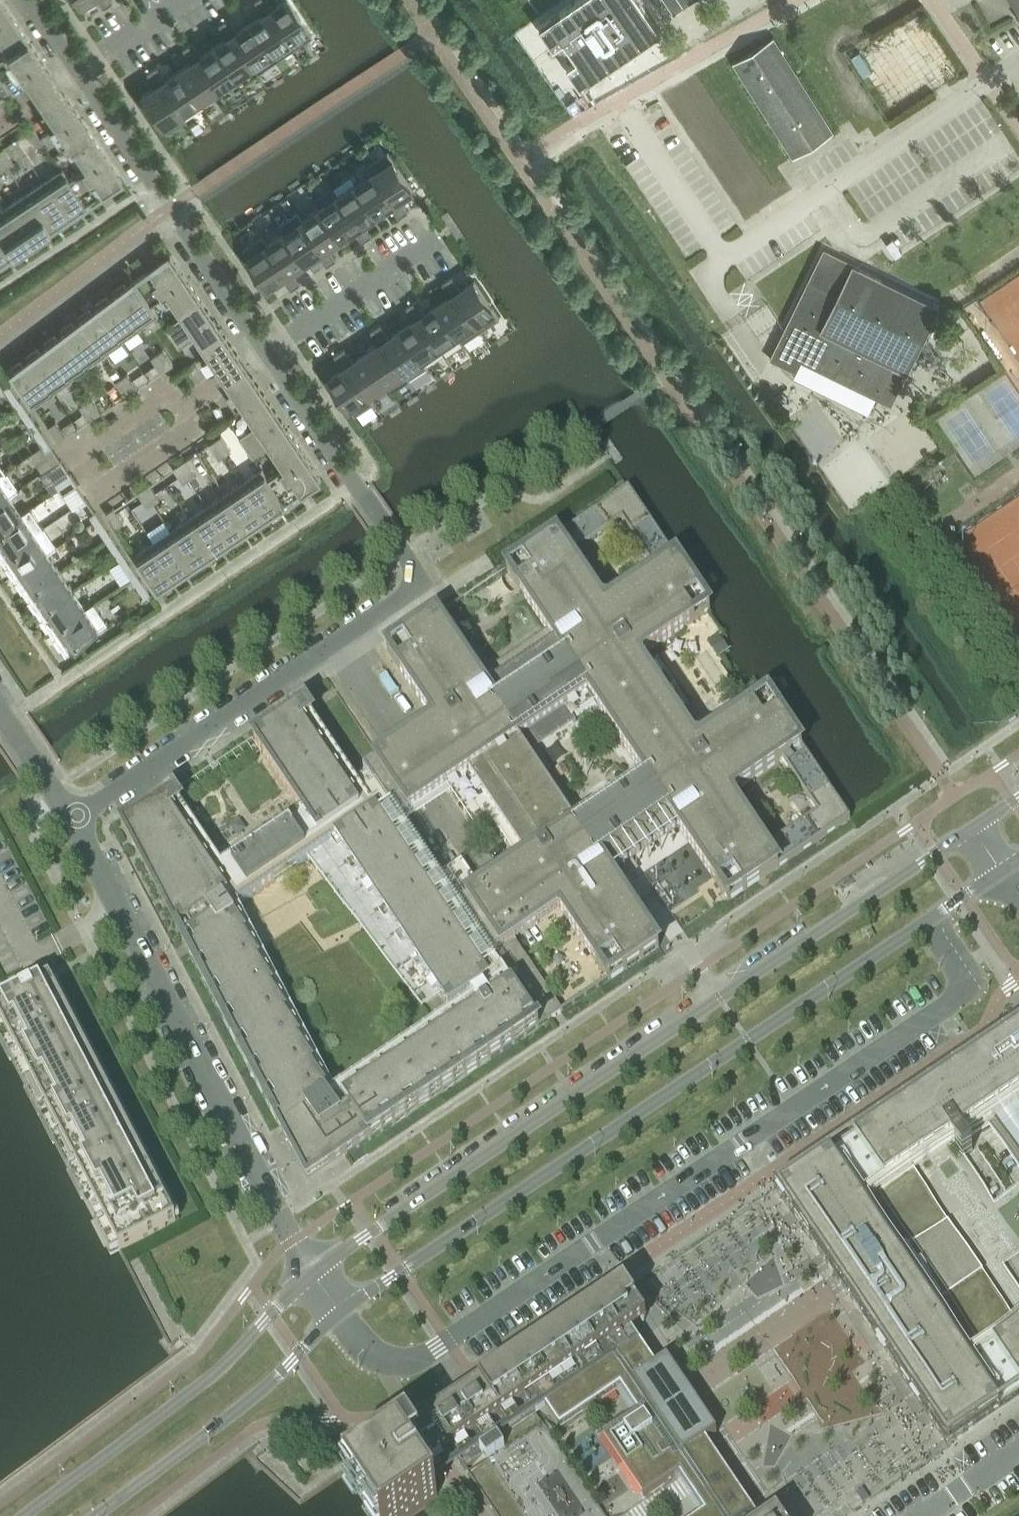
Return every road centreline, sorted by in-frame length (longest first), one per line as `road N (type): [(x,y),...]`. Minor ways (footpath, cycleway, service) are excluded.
road 1 (residential): [(29,0),(424,588),(68,819)]
road 2 (residential): [(338,1311),(378,1359),(420,1358),(812,1098),(951,1003),(959,979),(922,922)]
road 3 (tertiary): [(973,828),(310,1272)]
road 4 (tertiary): [(338,1311),(922,922)]
road 5 (residential): [(68,819),(310,1272)]
road 6 (tertiary): [(310,1272),(195,1388),(26,1515)]
road 7 (tertiary): [(94,1515),(260,1389),(338,1311)]
road 8 (residential): [(0,717),(68,819)]

